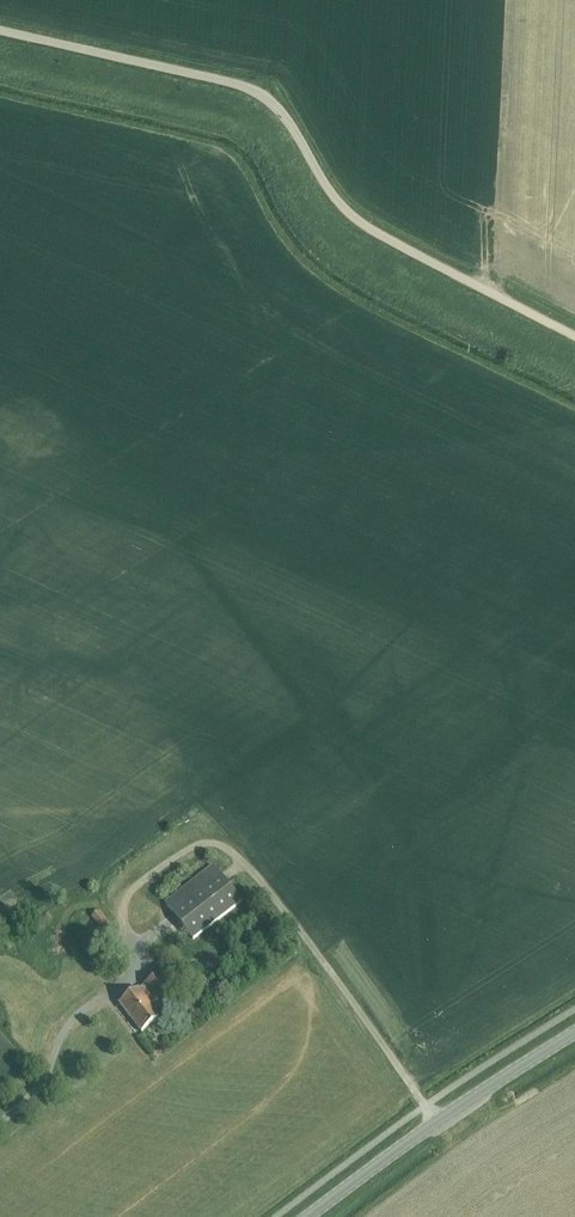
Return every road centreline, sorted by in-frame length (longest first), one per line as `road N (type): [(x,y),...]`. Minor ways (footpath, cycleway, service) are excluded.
road 1 (unclassified): [(574,331),(346,211),(266,95),(0,30)]
road 2 (secondary): [(322,1216),(574,1043)]

